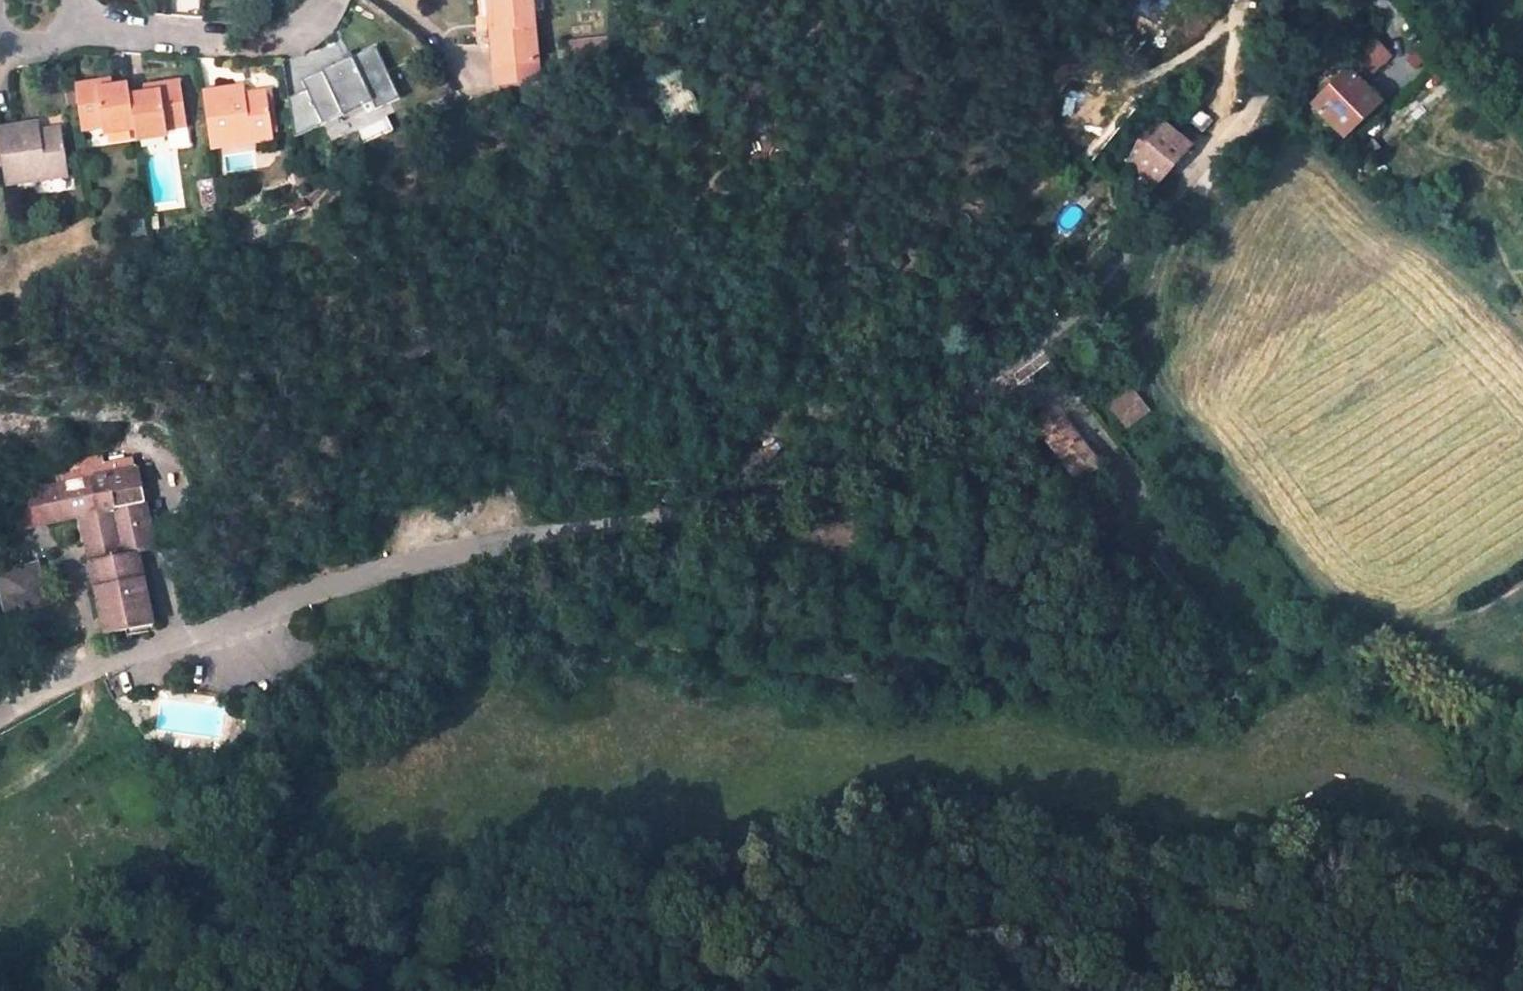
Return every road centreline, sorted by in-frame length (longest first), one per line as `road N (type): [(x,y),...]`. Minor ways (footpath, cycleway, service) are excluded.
road 1 (residential): [(1326,0),(1298,52),(1022,356),(849,466),(792,489),(519,539),(281,599),(216,631),(112,661),(0,713)]
road 2 (residential): [(74,20),(195,40)]

